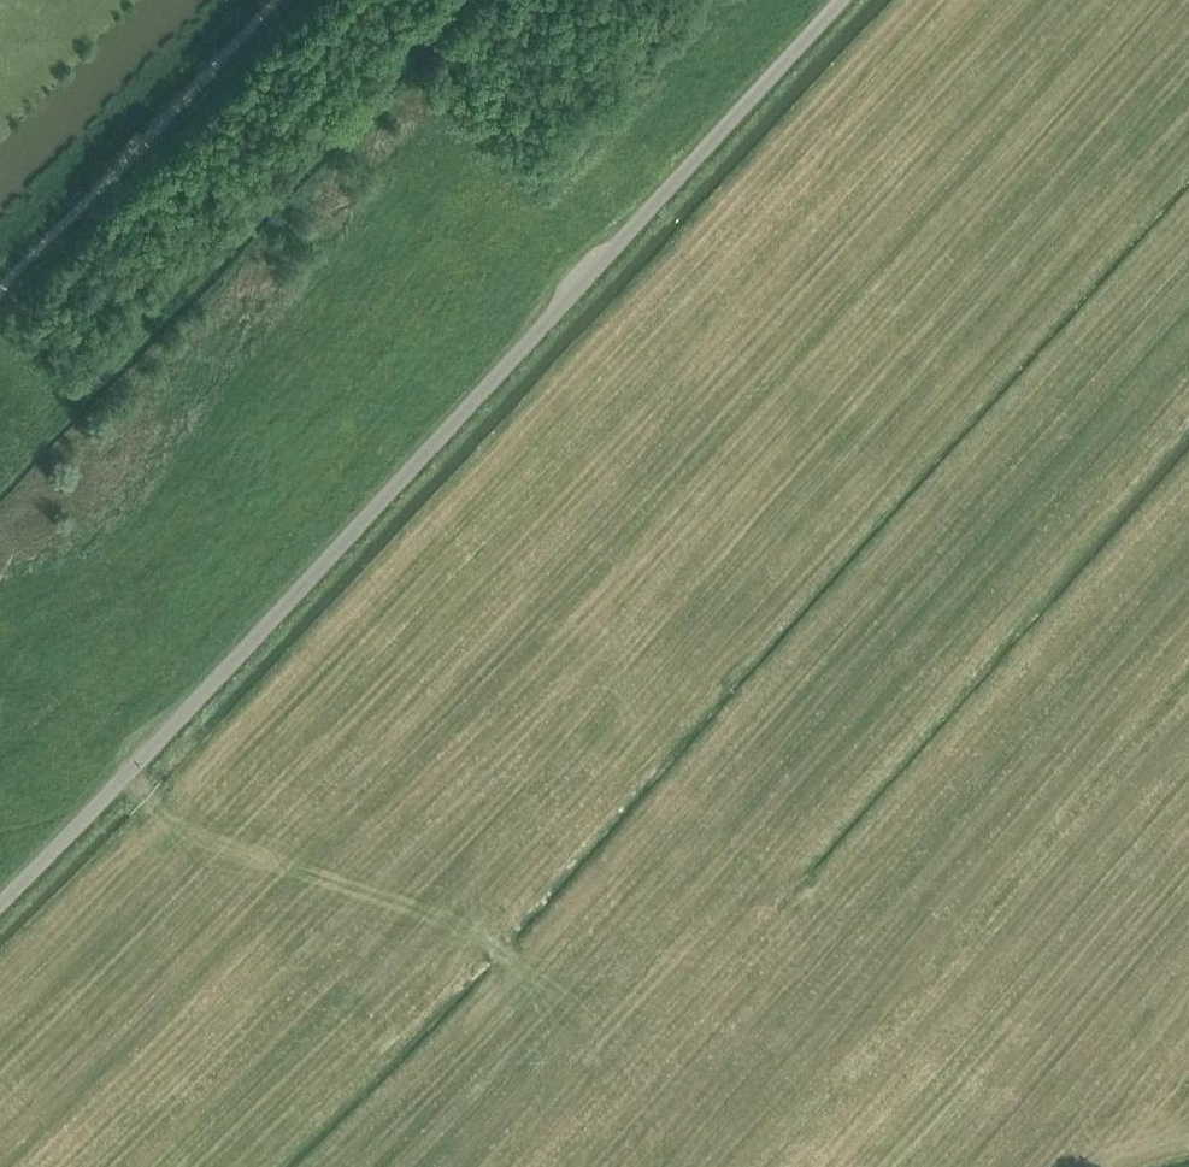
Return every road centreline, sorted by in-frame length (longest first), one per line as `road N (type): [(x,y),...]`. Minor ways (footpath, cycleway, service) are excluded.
road 1 (unclassified): [(0,902),(260,634),(842,0)]

